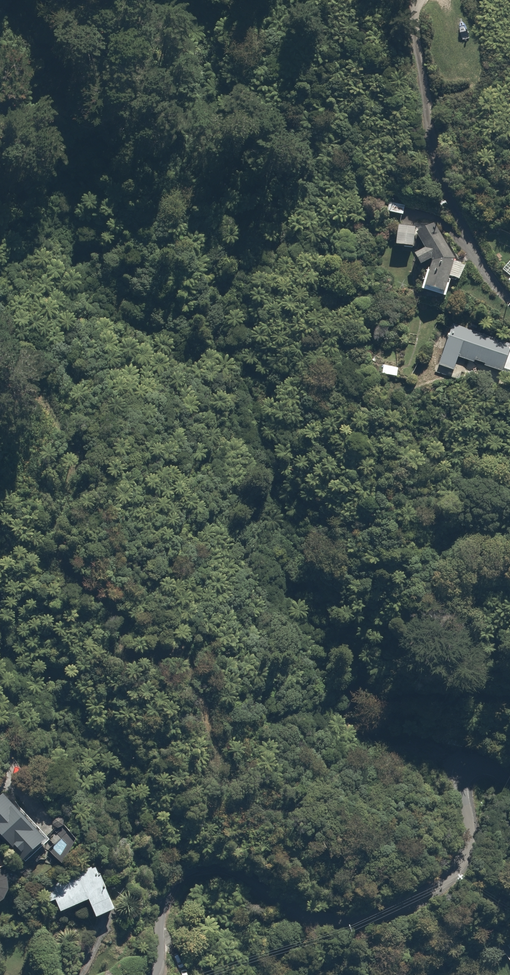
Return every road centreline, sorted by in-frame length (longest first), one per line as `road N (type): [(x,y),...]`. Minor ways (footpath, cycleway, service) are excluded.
road 1 (residential): [(150,974),(165,892),(189,869),(224,867),(324,921),(386,911),(445,875),(462,843),(454,766)]
road 2 (residential): [(509,305),(479,262),(434,167),(414,0)]
road 3 (residential): [(454,766),(424,747),(355,733),(344,721),(346,707),(360,695),(382,692),(509,708)]

